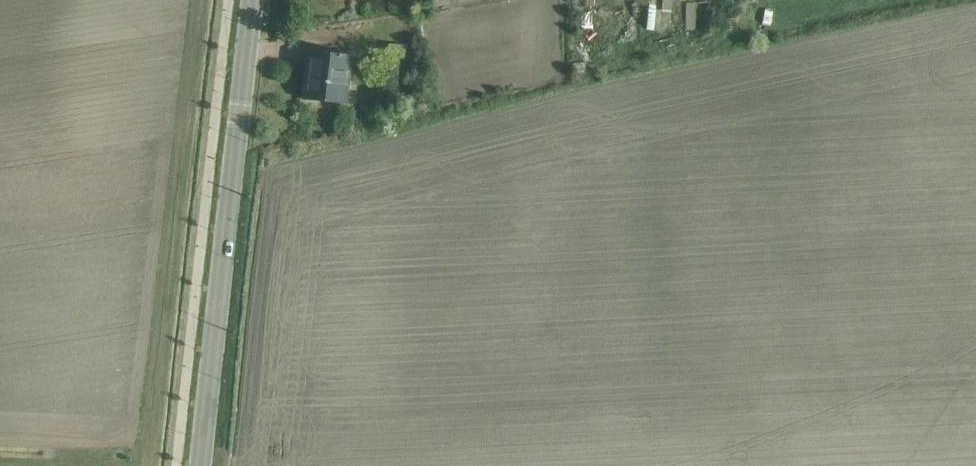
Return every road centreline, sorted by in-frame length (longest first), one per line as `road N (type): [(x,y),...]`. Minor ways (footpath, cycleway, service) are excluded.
road 1 (tertiary): [(254,0),(202,465)]

